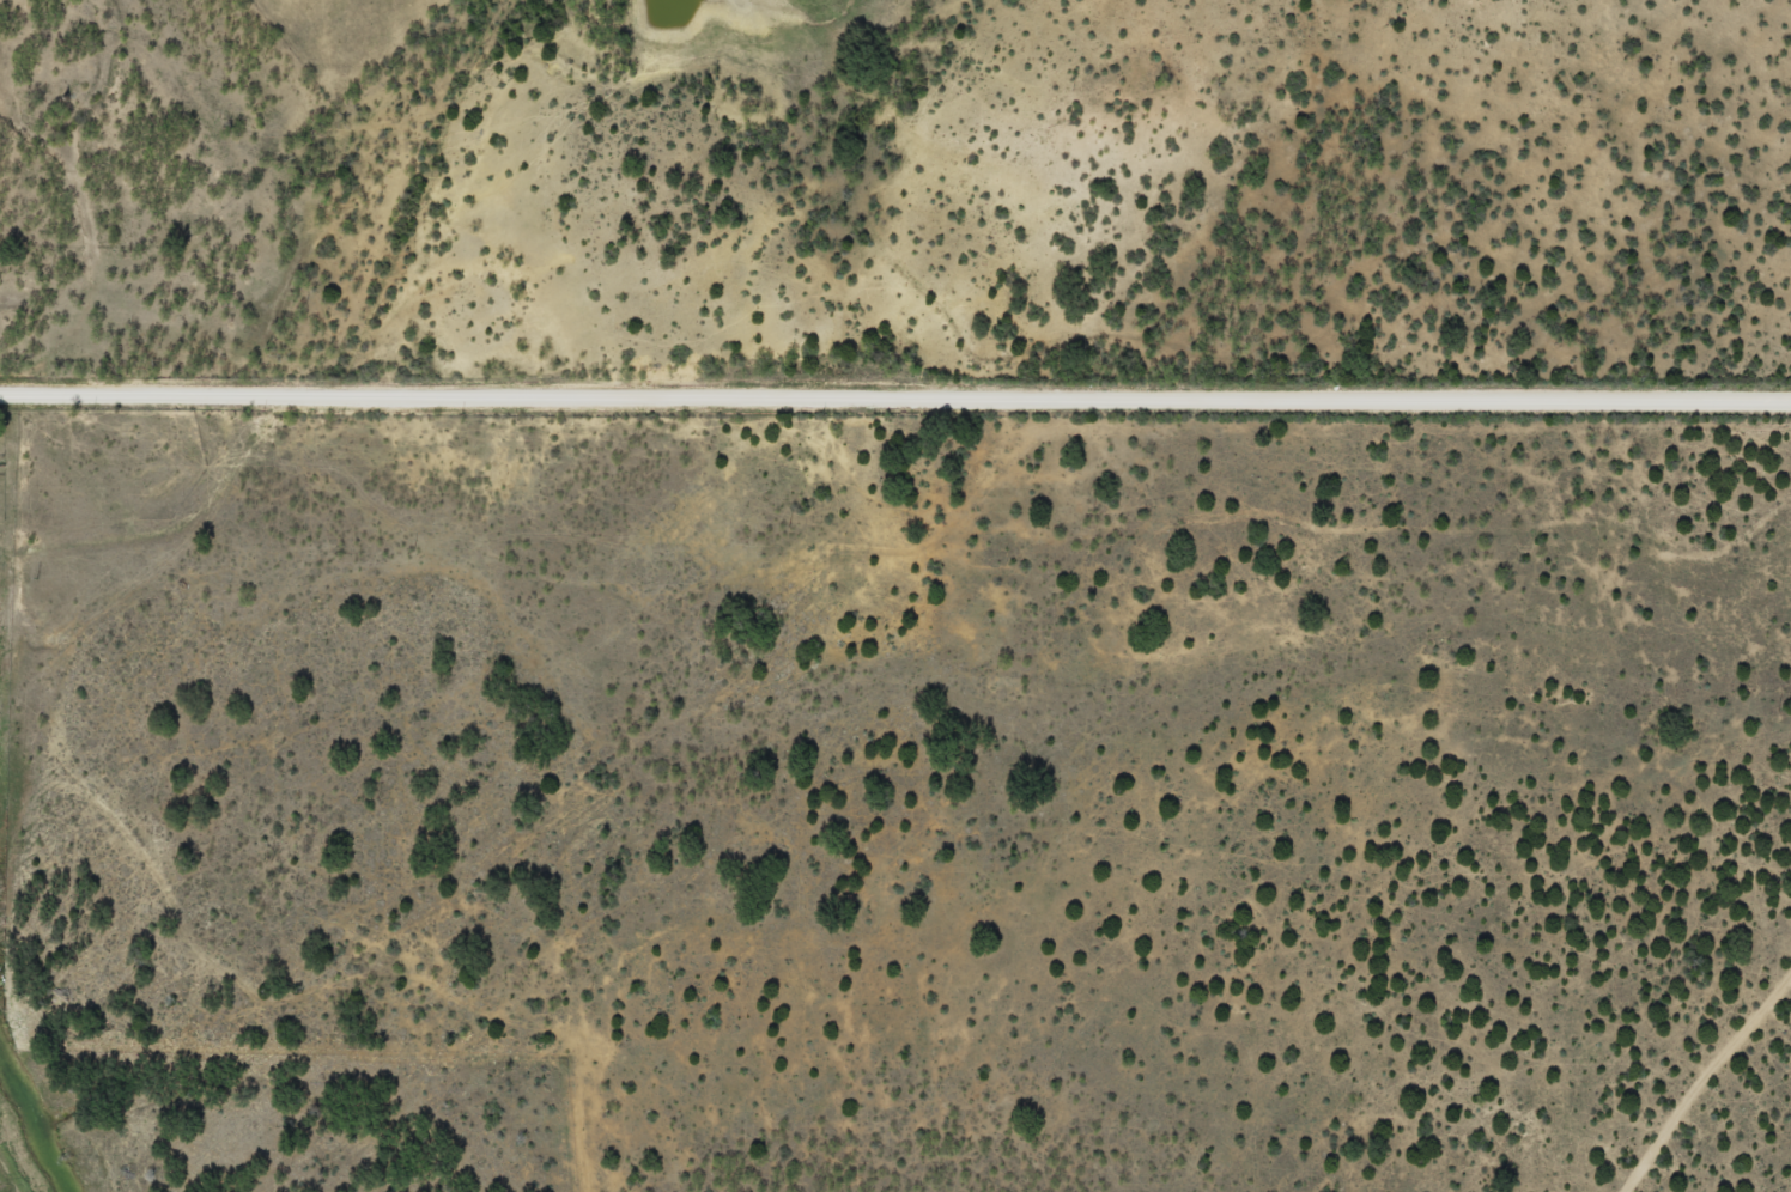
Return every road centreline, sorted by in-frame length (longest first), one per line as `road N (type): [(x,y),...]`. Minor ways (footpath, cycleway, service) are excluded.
road 1 (tertiary): [(1790,404),(0,398)]
road 2 (residential): [(1625,1191),(1790,971)]

